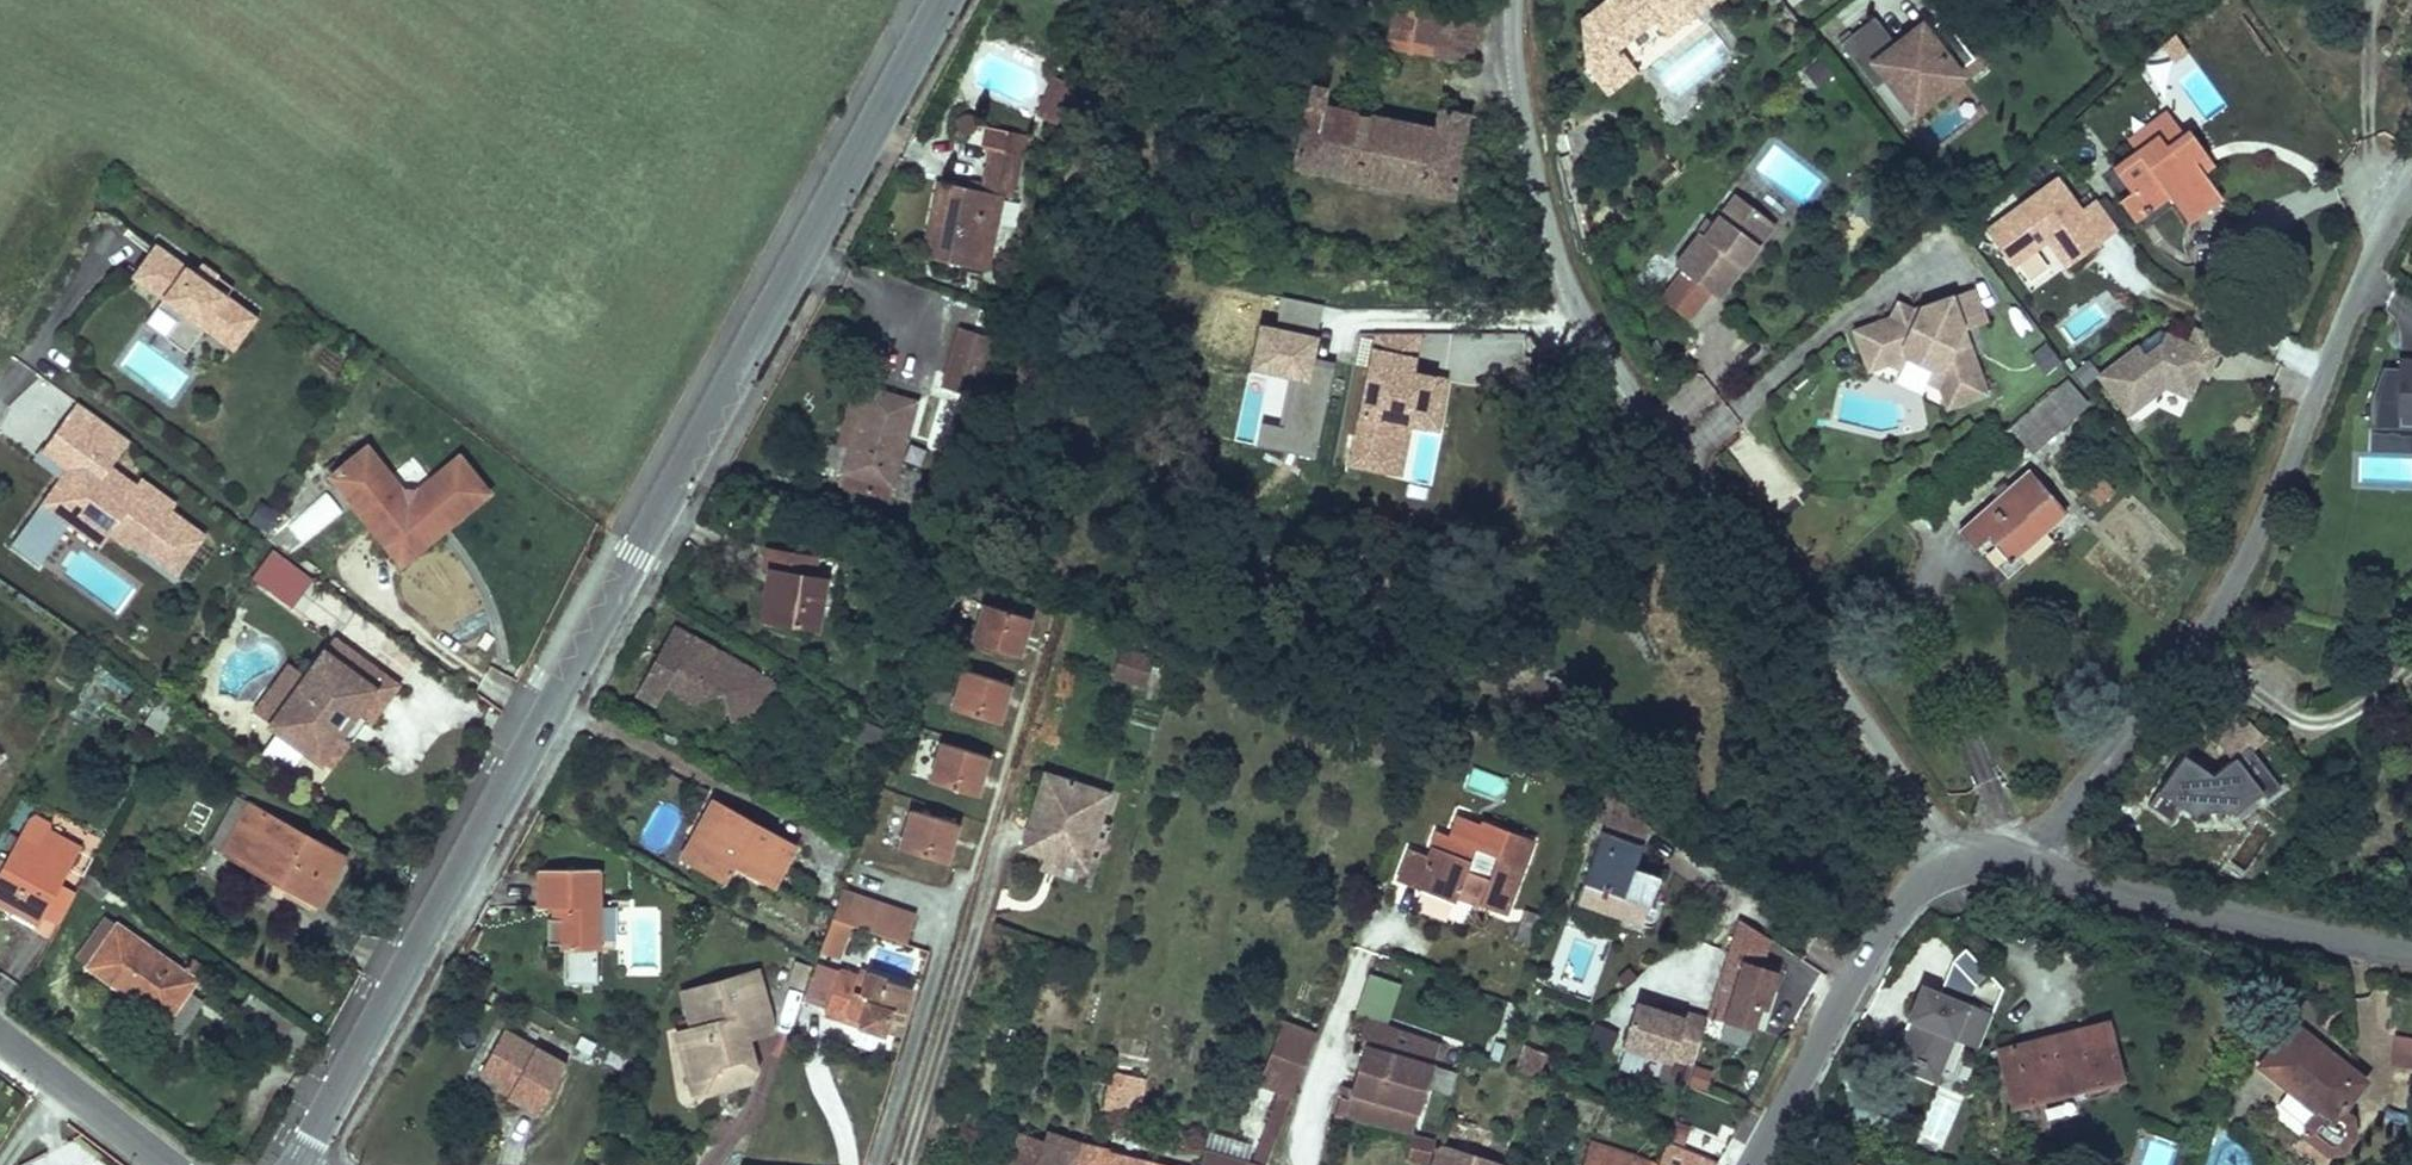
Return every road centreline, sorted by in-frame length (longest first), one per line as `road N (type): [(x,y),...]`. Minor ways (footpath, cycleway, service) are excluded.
road 1 (tertiary): [(945,0),(297,1164)]
road 2 (tertiary): [(1956,859),(1574,298),(1514,69),(1515,0)]
road 3 (residential): [(2027,867),(2236,583),(2394,195),(2411,176)]
road 4 (tertiary): [(2027,867),(2411,953)]
road 5 (tertiary): [(1755,1164),(1882,937),(1922,885),(1956,859)]
road 6 (residential): [(167,1164),(0,1036)]

